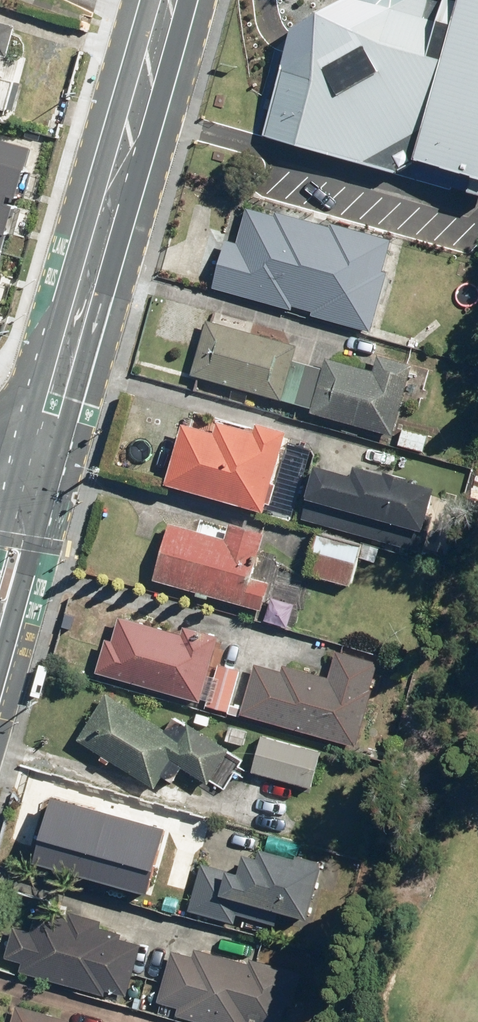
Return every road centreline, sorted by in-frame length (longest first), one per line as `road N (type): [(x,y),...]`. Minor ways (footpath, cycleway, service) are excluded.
road 1 (secondary): [(170,0),(40,457)]
road 2 (secondary): [(40,457),(0,603)]

